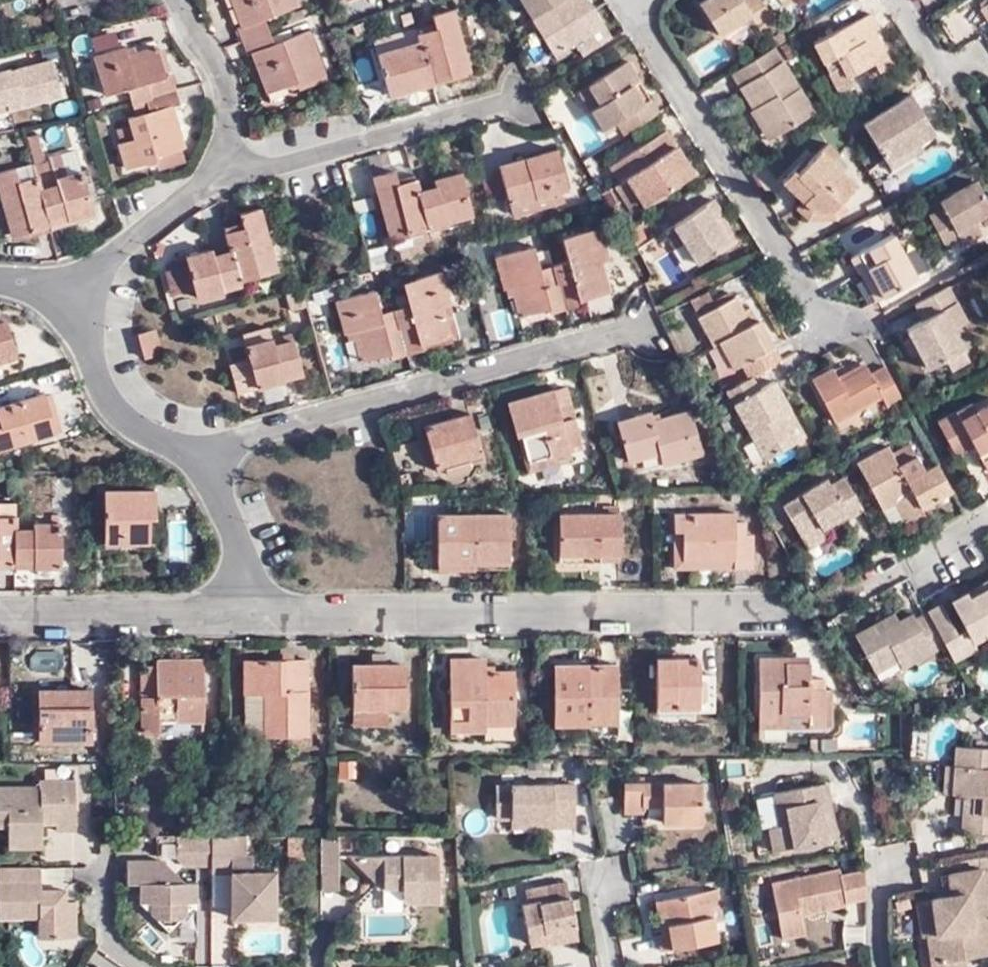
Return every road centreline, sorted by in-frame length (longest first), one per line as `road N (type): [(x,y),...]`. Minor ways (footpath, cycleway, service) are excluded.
road 1 (unclassified): [(239,617),(793,620)]
road 2 (unclassified): [(198,457),(644,328)]
road 3 (residential): [(822,332),(626,6)]
road 4 (unclassified): [(226,168),(260,172),(531,96)]
road 5 (unclassified): [(0,617),(239,617)]
road 6 (unclassified): [(70,287),(109,403),(157,442),(198,457)]
road 7 (unclassified): [(70,287),(226,168)]
road 8 (unclassified): [(226,168),(223,90),(174,0)]
road 9 (unclassified): [(198,457),(233,533),(239,617)]
road 10 (residential): [(887,966),(881,864),(904,860)]
road 11 (residential): [(987,519),(877,578)]

